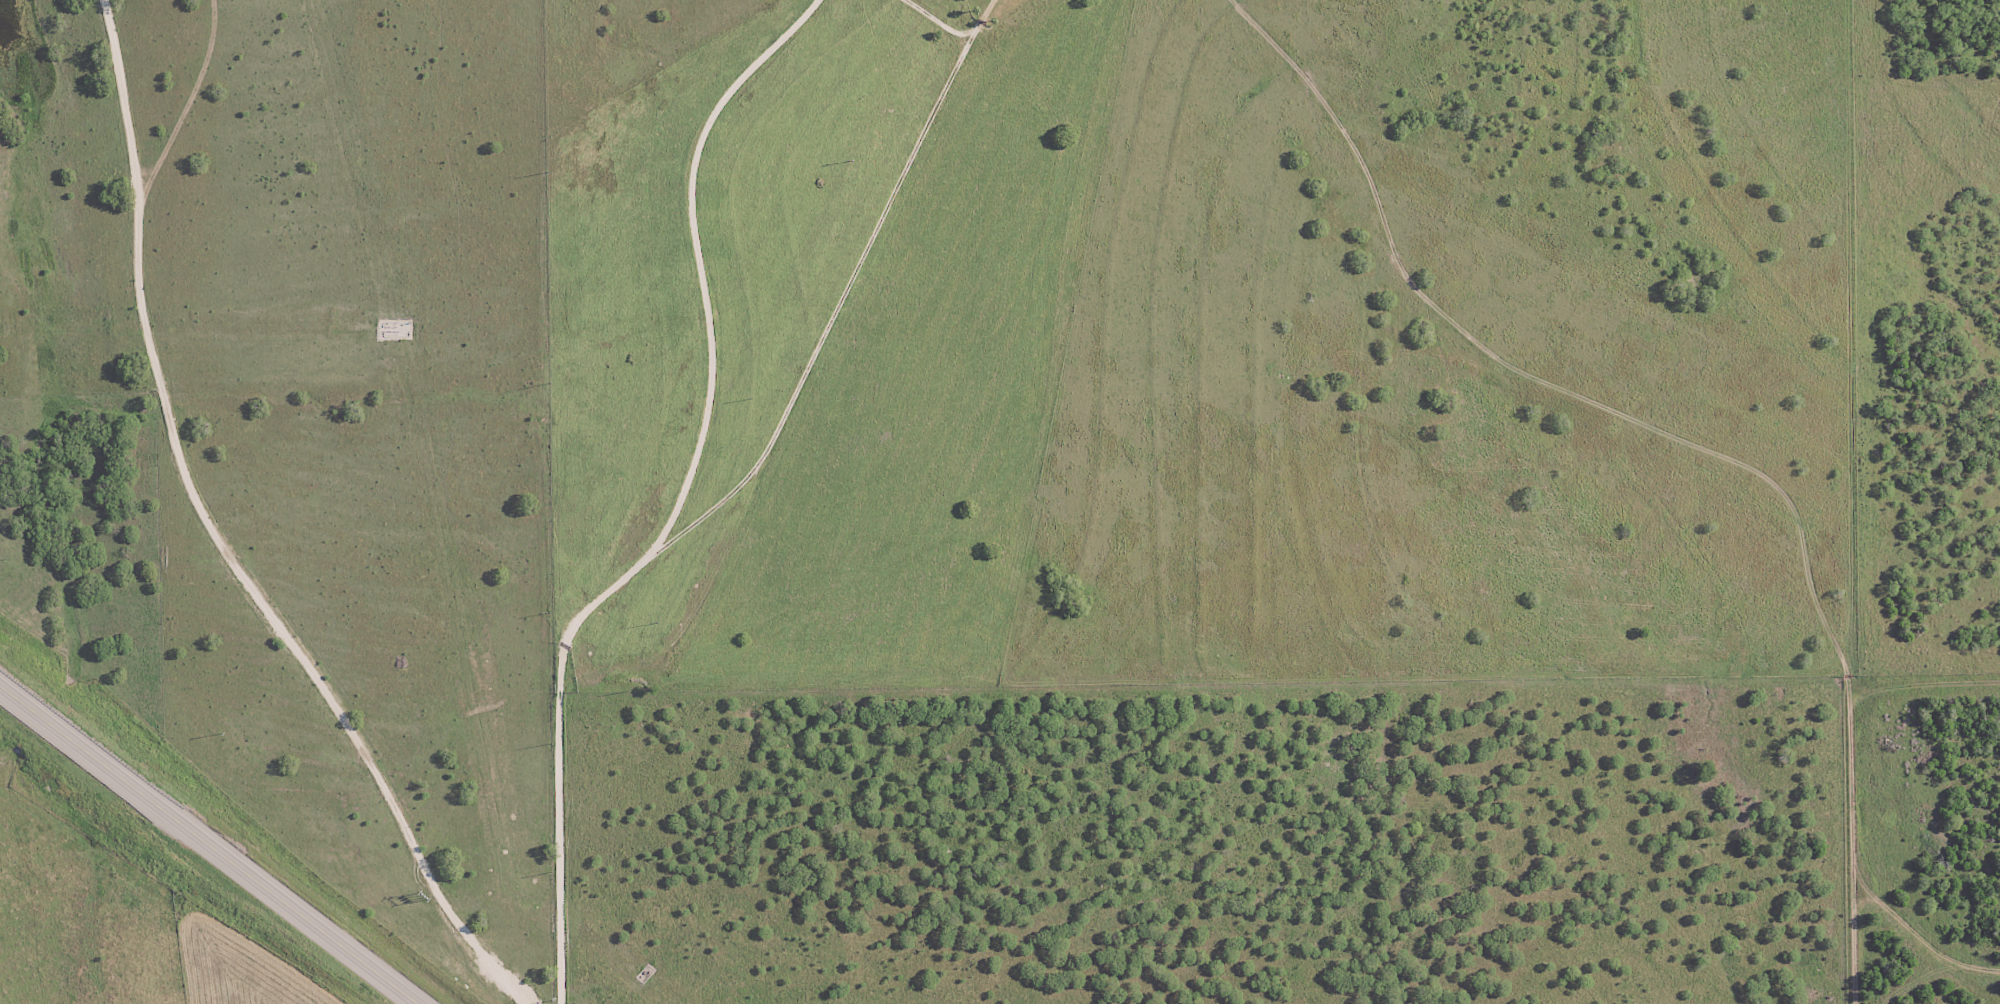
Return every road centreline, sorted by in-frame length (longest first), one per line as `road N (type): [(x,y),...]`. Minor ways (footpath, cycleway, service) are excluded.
road 1 (trunk): [(0,698),(403,1003)]

